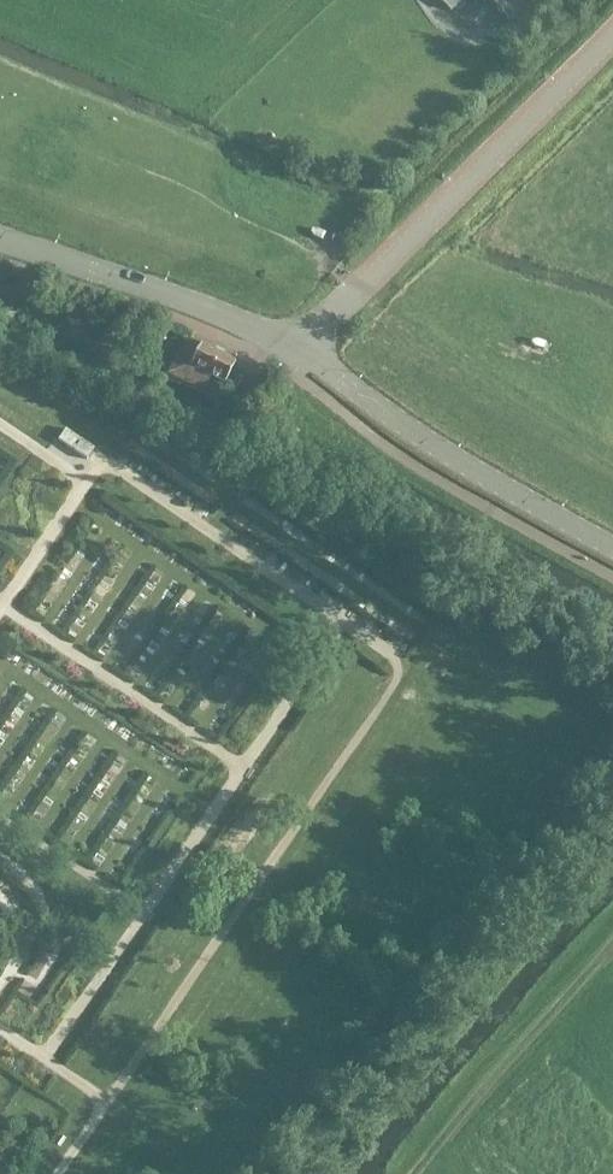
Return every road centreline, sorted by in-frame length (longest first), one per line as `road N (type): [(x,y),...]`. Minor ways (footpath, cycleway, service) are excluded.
road 1 (unclassified): [(295,345),(612,36)]
road 2 (tertiary): [(612,549),(433,446),(295,345)]
road 3 (tertiary): [(295,345),(0,241)]
road 4 (track): [(313,253),(407,342)]

